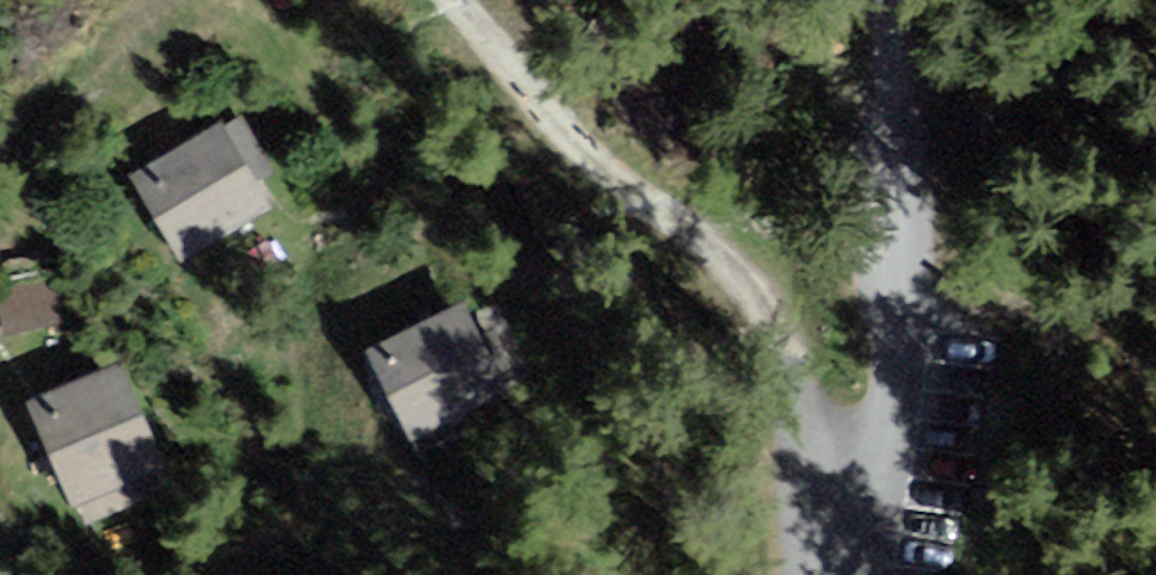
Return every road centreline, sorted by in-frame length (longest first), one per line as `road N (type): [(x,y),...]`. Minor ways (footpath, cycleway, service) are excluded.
road 1 (track): [(442,0),(569,137),(758,305),(844,470)]
road 2 (track): [(903,0),(910,99),(899,376),(890,433),(844,470)]
road 3 (track): [(569,137),(642,452),(641,574)]

